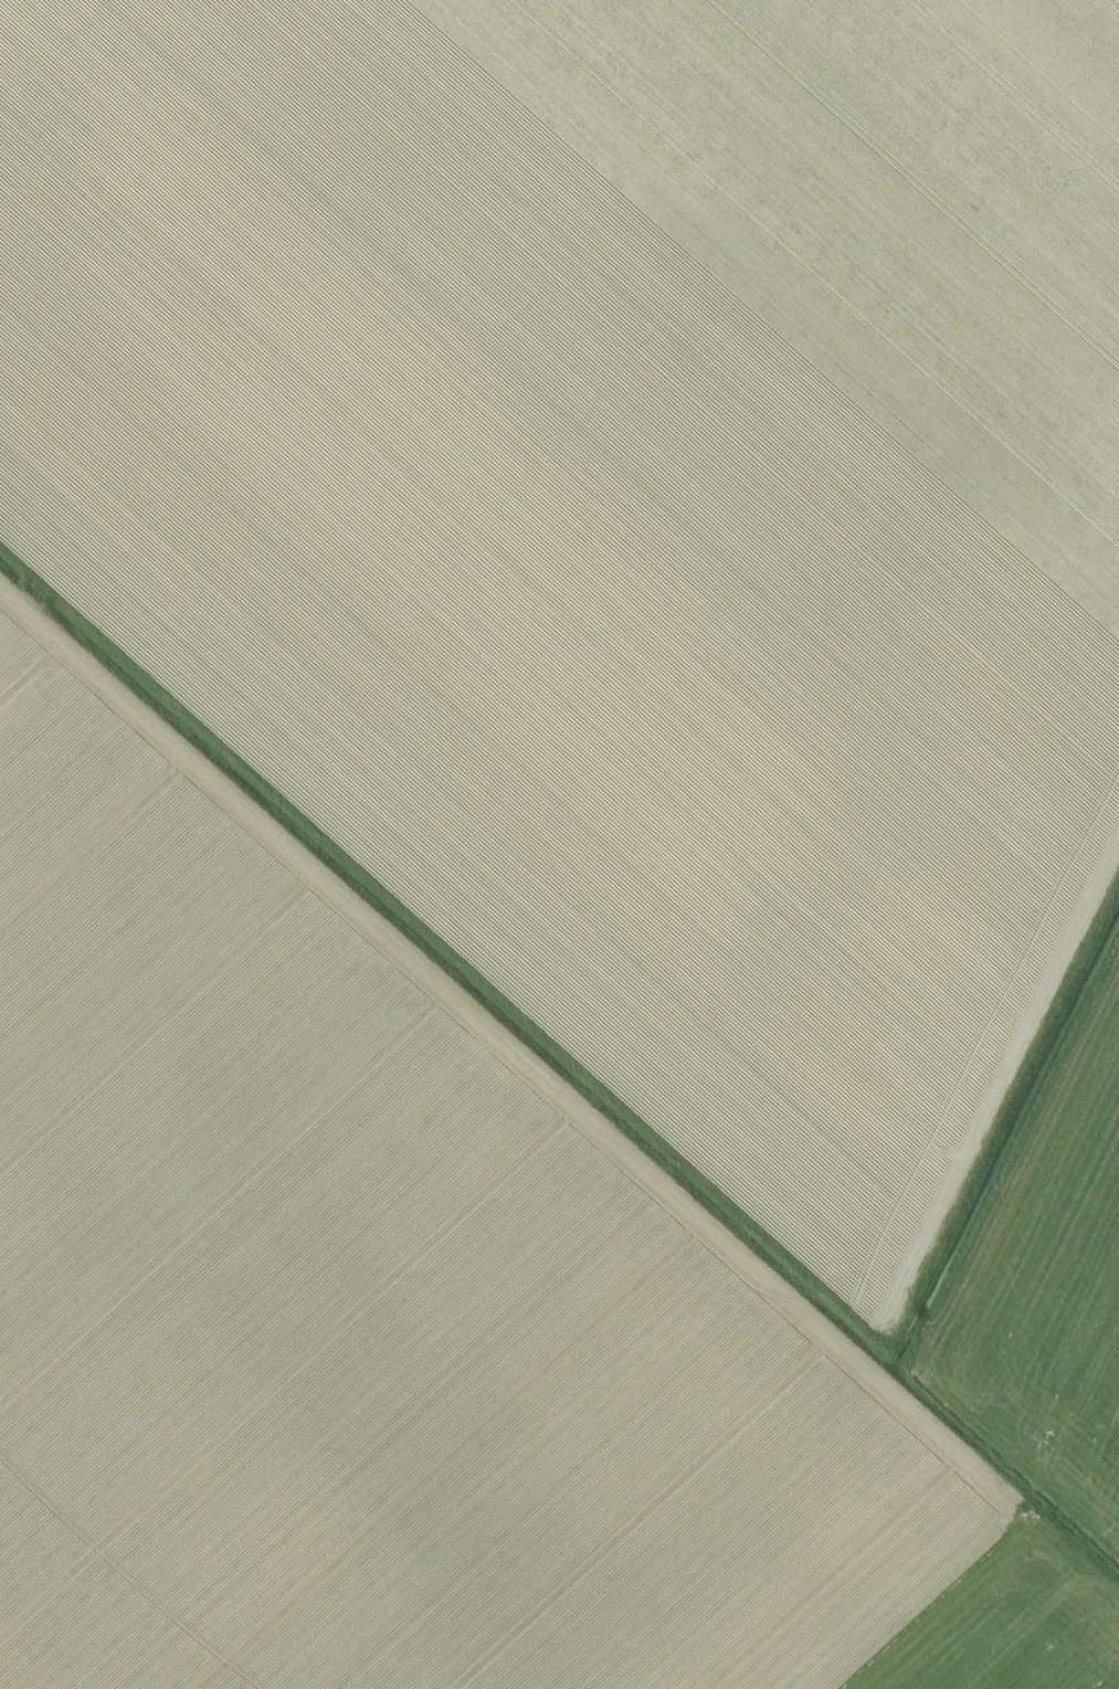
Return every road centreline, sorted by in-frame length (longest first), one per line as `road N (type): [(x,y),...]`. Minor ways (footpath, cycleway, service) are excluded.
road 1 (track): [(0,1531),(150,1688)]

